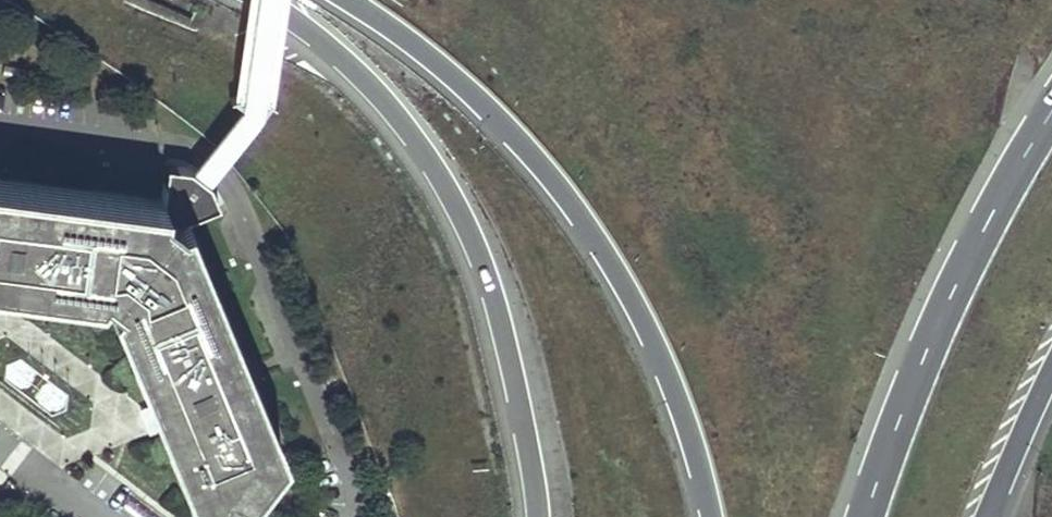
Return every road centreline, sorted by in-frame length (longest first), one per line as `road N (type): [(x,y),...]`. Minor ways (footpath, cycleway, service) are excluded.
road 1 (motorway): [(346,0),(485,108),(566,199),(653,346),(709,516)]
road 2 (motorway): [(263,0),(391,112),(459,212),(502,333),(537,516)]
road 3 (motorway): [(1051,109),(962,269),(865,516)]
road 4 (motorway): [(986,516),(1051,372)]

